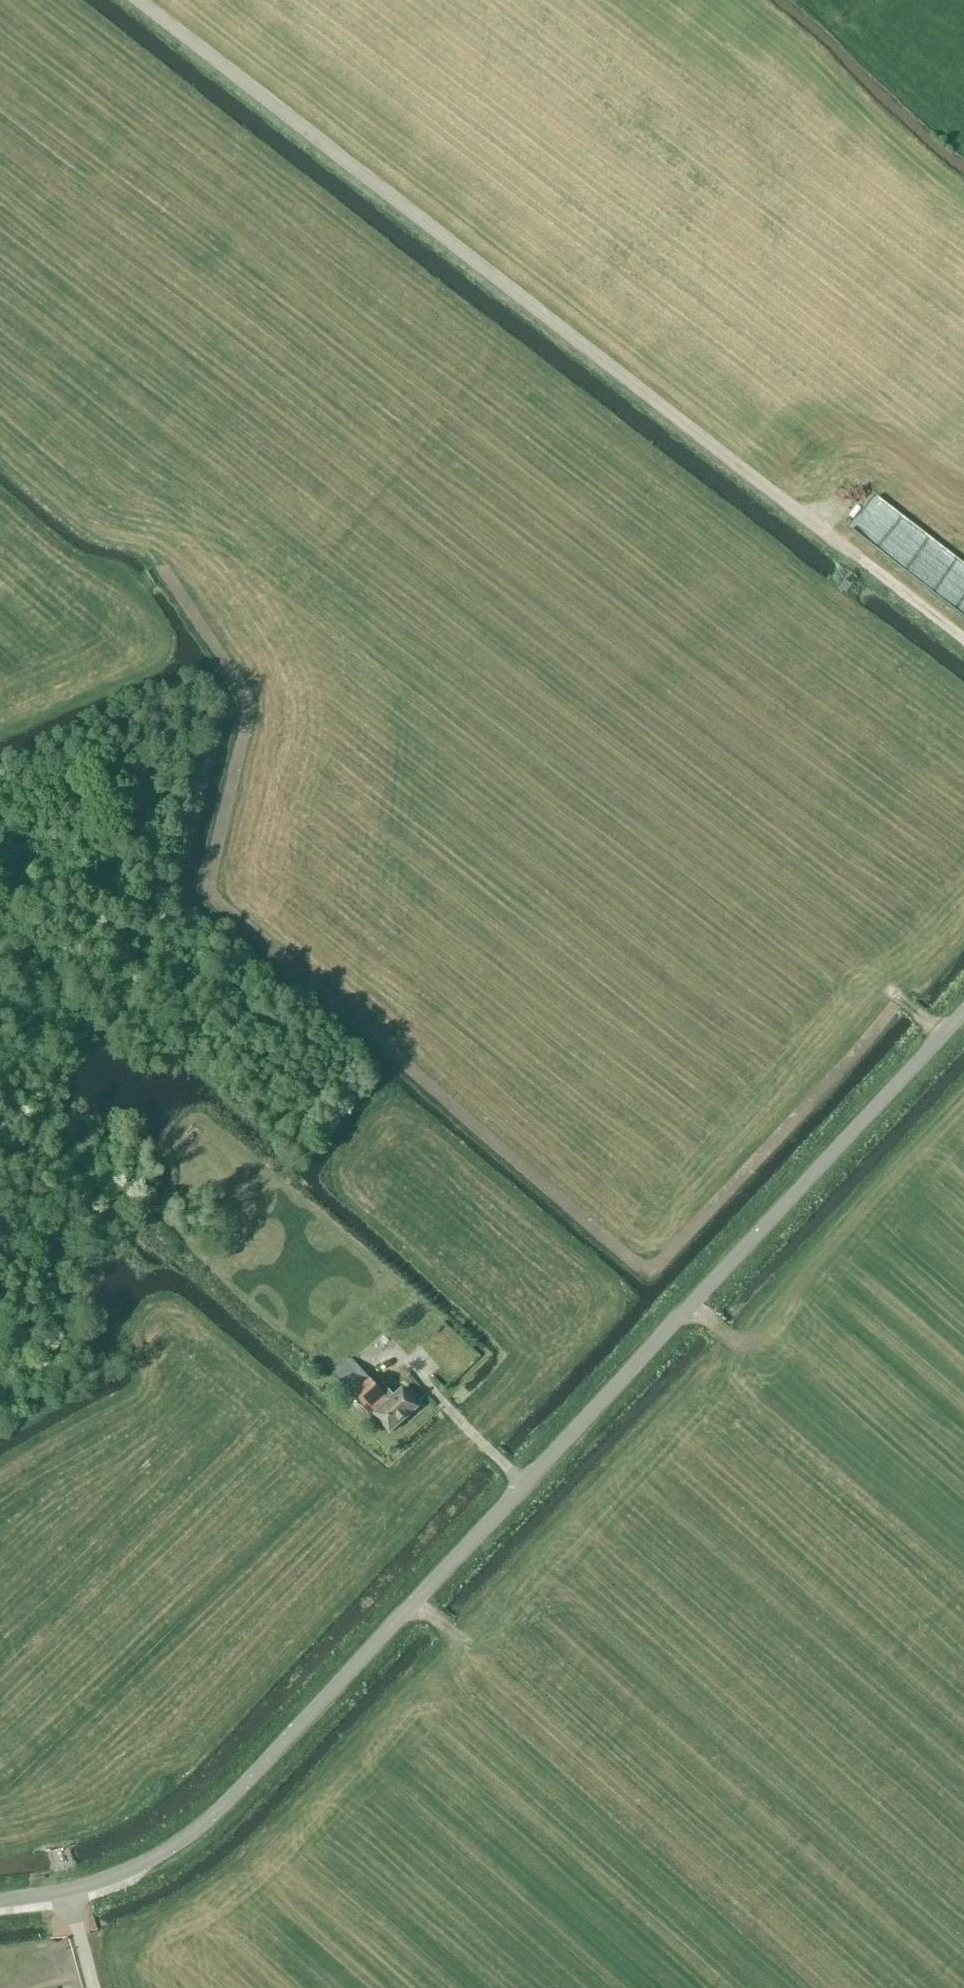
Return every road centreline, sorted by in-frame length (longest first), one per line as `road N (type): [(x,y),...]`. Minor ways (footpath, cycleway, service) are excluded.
road 1 (unclassified): [(0,1900),(64,1892),(136,1866),(224,1805),(963,1011)]
road 2 (track): [(963,641),(139,0)]

